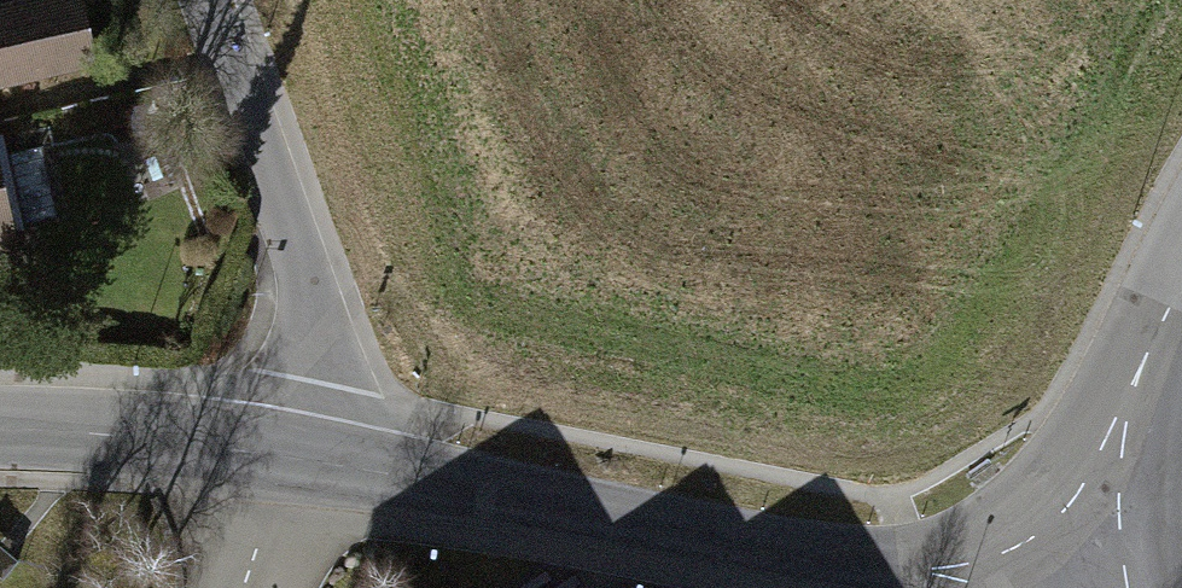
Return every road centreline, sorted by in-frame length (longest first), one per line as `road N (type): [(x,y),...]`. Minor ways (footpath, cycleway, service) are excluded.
road 1 (residential): [(289,457),(907,566),(1081,575)]
road 2 (residential): [(205,0),(304,273),(309,354),(289,457)]
road 3 (residential): [(1081,575),(1137,376),(1181,278)]
road 4 (residential): [(0,429),(105,433),(289,457)]

